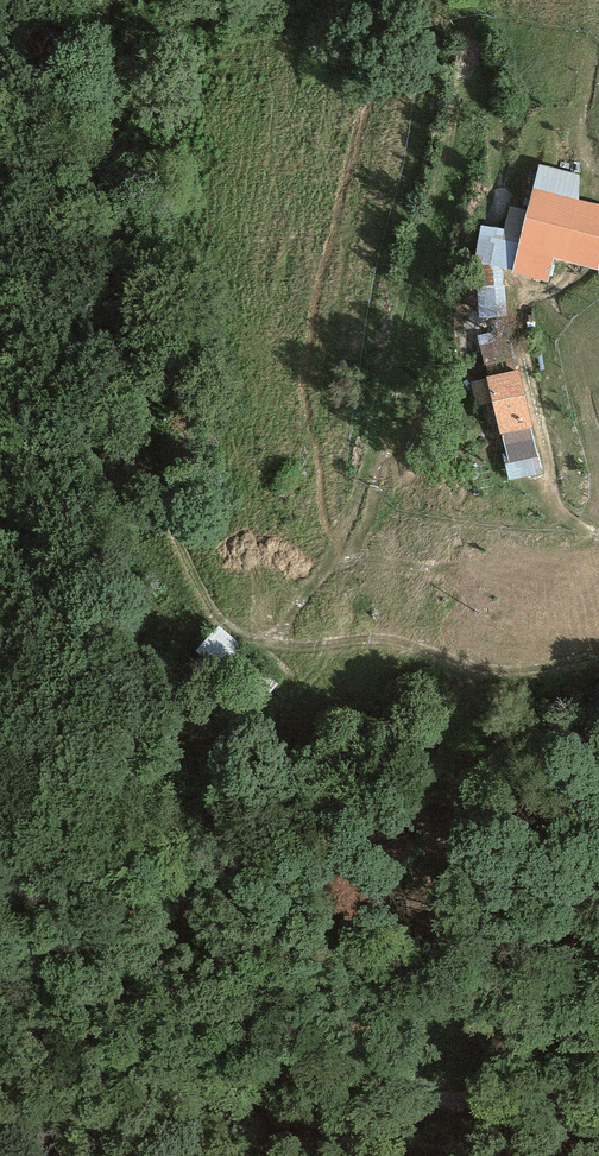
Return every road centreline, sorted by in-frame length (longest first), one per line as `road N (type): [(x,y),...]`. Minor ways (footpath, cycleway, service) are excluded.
road 1 (track): [(104,0),(97,100),(114,368),(135,450),(188,573),(223,627),(260,641),(396,645),(502,672),(598,656)]
road 2 (unclassified): [(598,1099),(0,1084)]

